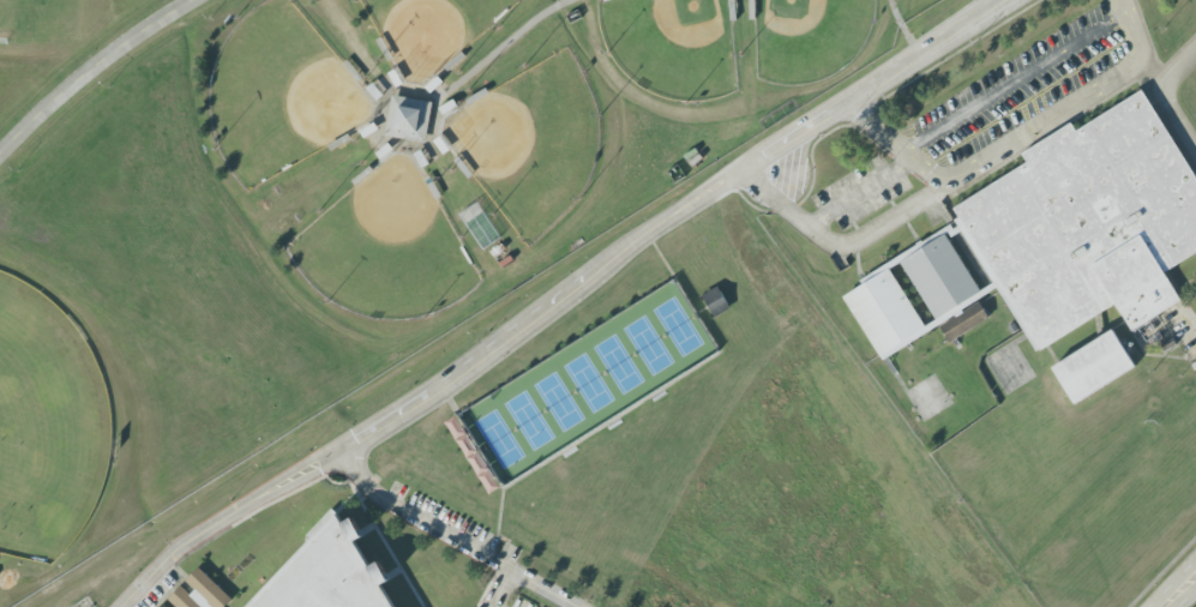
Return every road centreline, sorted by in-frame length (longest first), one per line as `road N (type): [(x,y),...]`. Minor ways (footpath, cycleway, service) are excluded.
road 1 (residential): [(743,168),(1003,0)]
road 2 (residential): [(193,0),(142,28),(0,150)]

